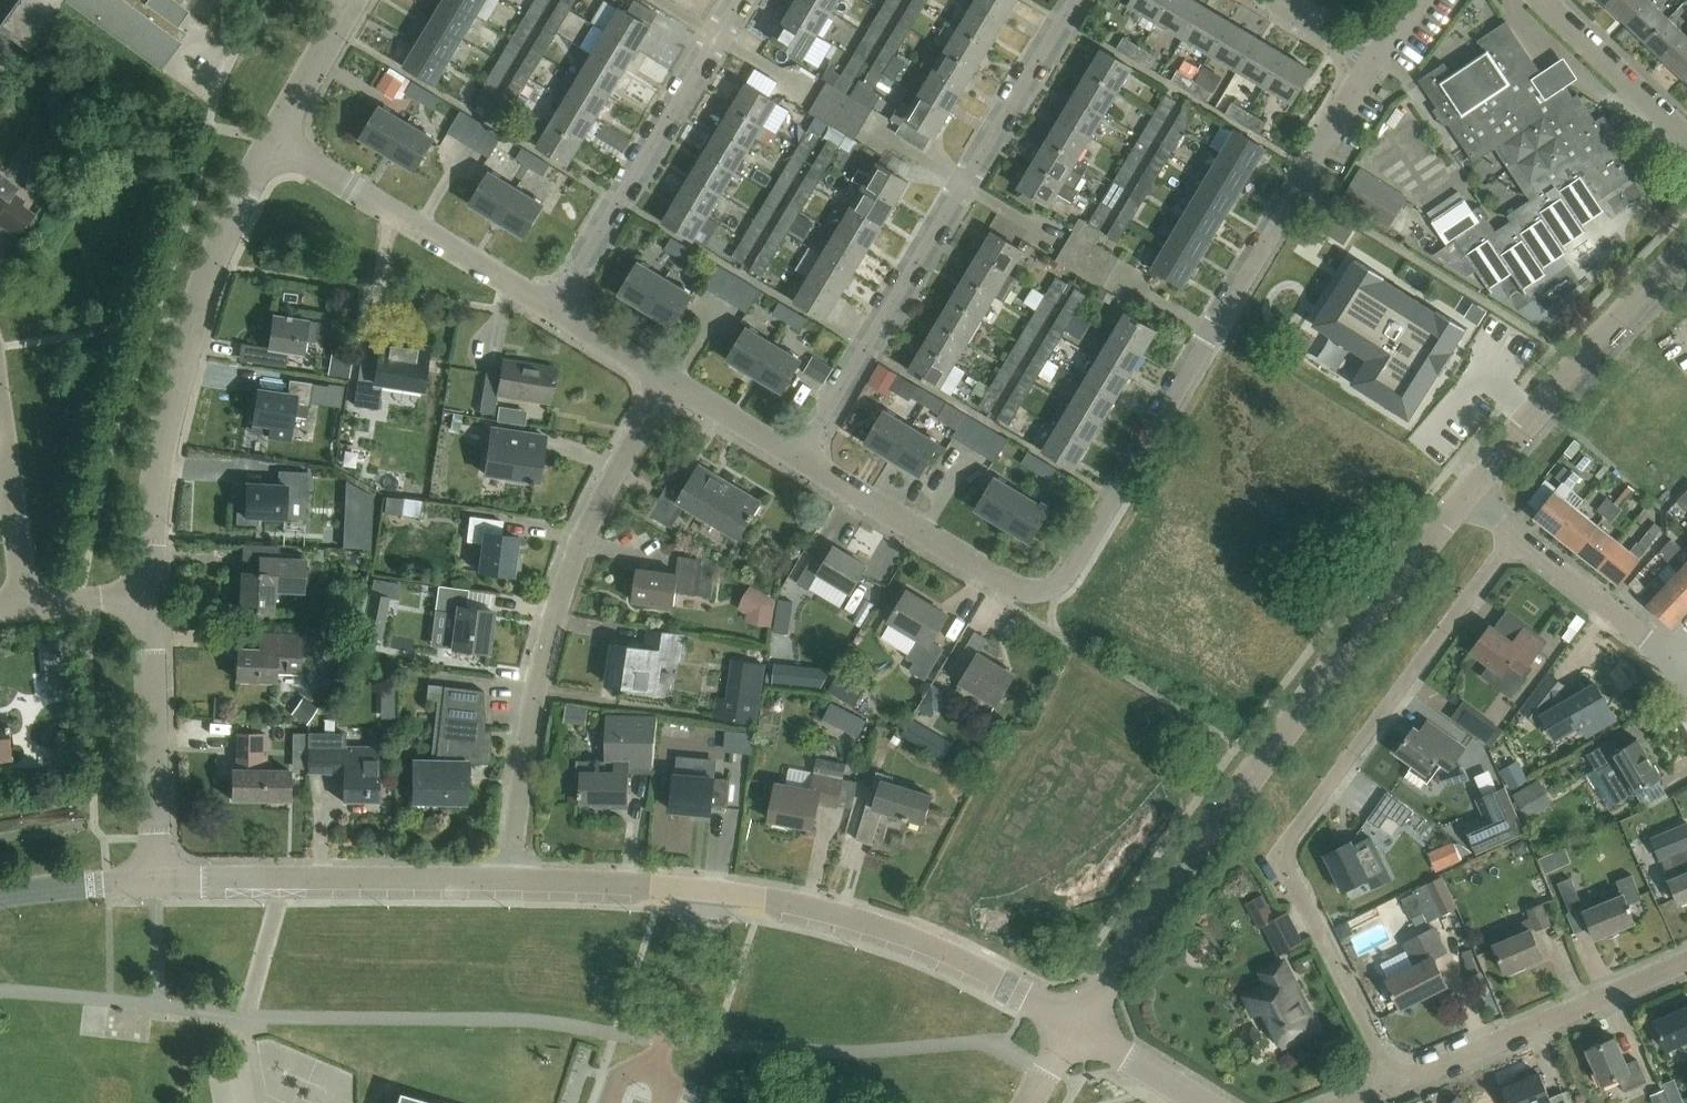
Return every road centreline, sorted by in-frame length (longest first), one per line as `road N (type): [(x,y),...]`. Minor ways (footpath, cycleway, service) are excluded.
road 1 (residential): [(1016,592),(1065,586),(1376,63)]
road 2 (tertiary): [(1073,1022),(1461,492)]
road 3 (residential): [(1394,1084),(1283,866),(1281,846),(1515,536)]
road 4 (tertiary): [(1073,1022),(953,956),(812,907),(514,884)]
road 5 (residential): [(801,462),(1079,0)]
road 6 (residential): [(514,884),(541,668),(581,543),(663,379)]
road 7 (residential): [(151,596),(168,418),(222,244),(271,145)]
road 8 (residential): [(552,313),(742,0)]
road 9 (tertiary): [(156,879),(514,884)]
road 10 (tertiary): [(1461,492),(1686,252)]
road 11 (residential): [(552,313),(271,145)]
road 12 (residential): [(1686,962),(1394,1084)]
road 13 (residential): [(156,879),(151,596)]
road 14 (residential): [(1016,592),(801,462)]
road 15 (residential): [(1662,667),(1515,536)]
road 16 (residential): [(1686,134),(1545,0)]
road 17 (residential): [(271,145),(350,0)]
road 18 (residential): [(801,462),(663,379)]
road 19 (residential): [(16,604),(0,445)]
road 20 (tertiary): [(0,897),(156,879)]
road 21 (unclassified): [(1194,1102),(1073,1022)]
road 22 (residential): [(16,604),(151,596)]
road 23 (residential): [(663,379),(552,313)]
road 24 (residential): [(1376,63),(1270,0)]

